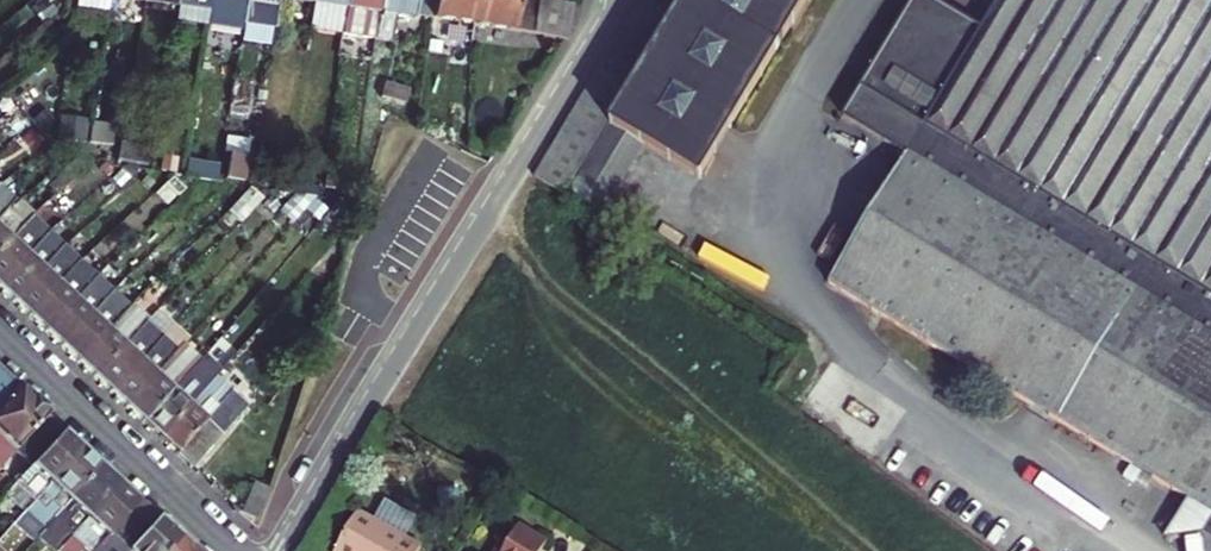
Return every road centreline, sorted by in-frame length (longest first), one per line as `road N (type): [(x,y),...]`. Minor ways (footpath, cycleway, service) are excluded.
road 1 (residential): [(281,550),(622,0)]
road 2 (residential): [(0,329),(237,550)]

